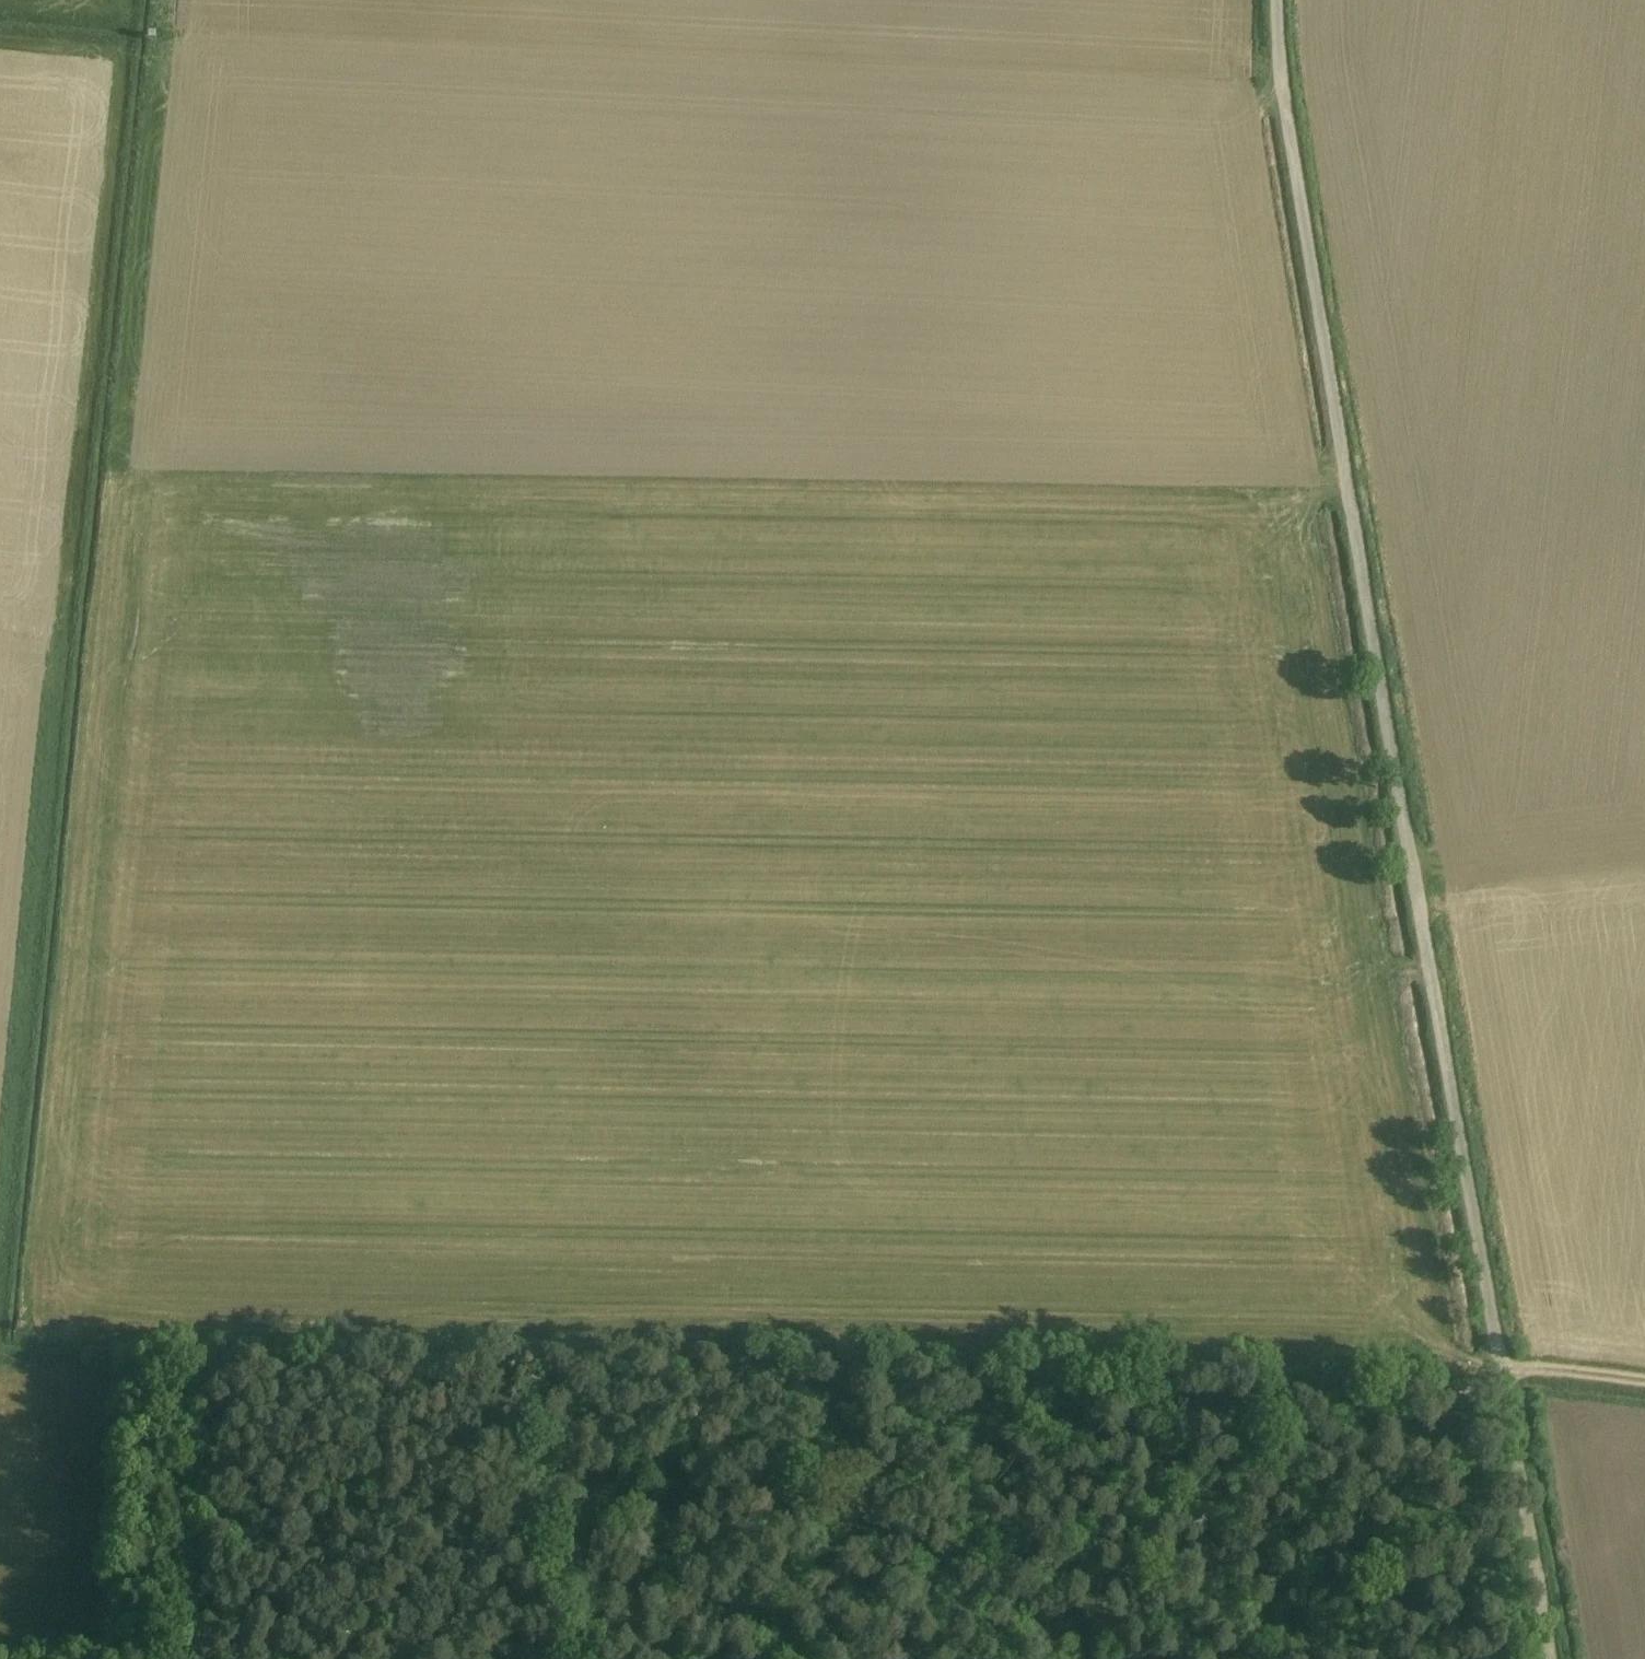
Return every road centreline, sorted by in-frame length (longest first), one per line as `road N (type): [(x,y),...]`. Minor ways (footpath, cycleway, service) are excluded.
road 1 (unclassified): [(1276,0),(1291,137),(1552,1658)]
road 2 (track): [(1644,1380),(1503,1369)]

